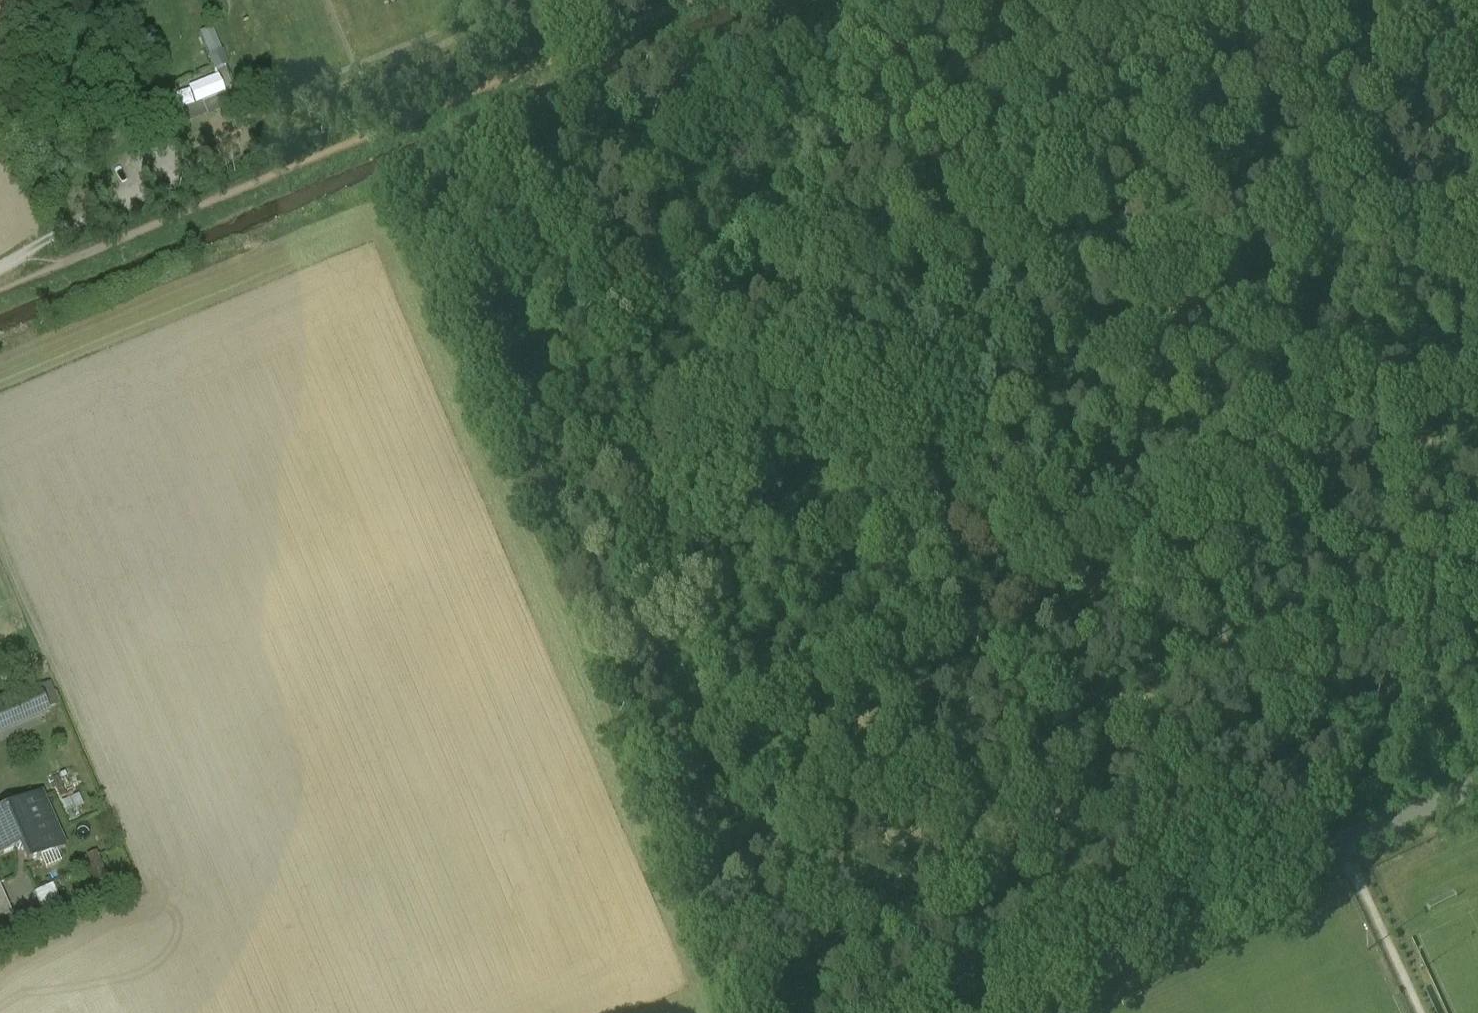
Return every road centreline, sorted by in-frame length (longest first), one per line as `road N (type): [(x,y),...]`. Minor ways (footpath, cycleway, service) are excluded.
road 1 (unclassified): [(995,1012),(1477,787)]

